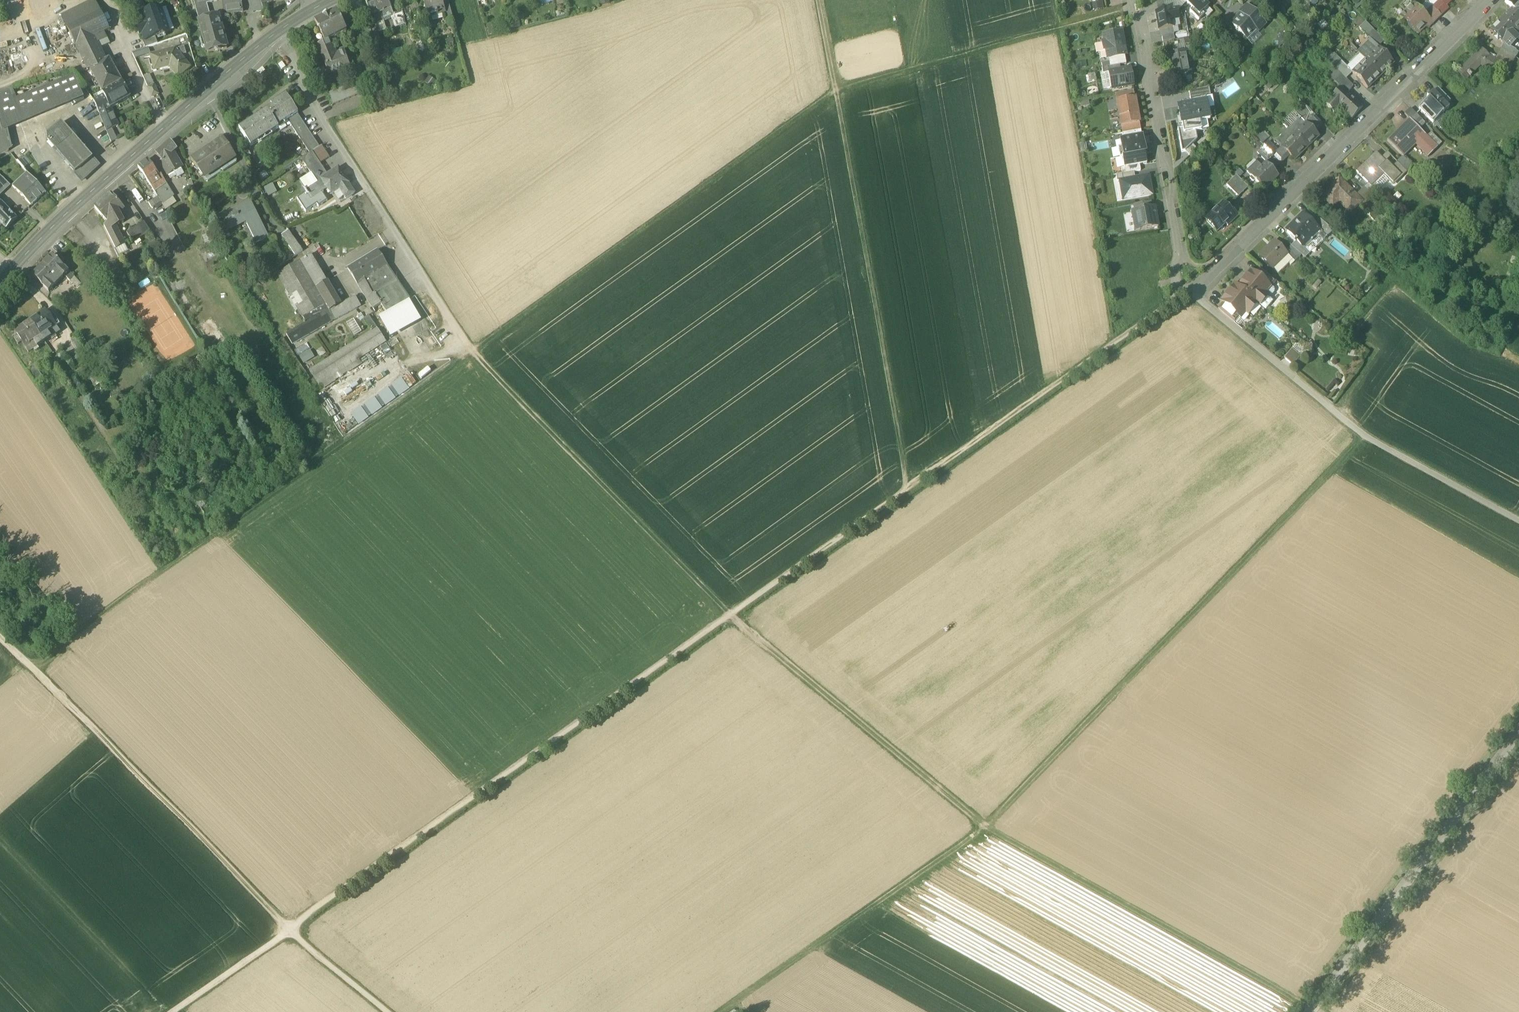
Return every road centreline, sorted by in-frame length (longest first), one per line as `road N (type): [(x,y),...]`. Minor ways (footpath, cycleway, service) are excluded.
road 1 (track): [(29,665),(835,92),(1137,6)]
road 2 (track): [(1187,290),(288,932)]
road 3 (track): [(471,351),(730,618),(984,827),(1322,1011)]
road 4 (track): [(1368,437),(984,827),(736,1003)]
road 5 (track): [(819,0),(909,489)]
road 6 (residential): [(1490,0),(1187,290)]
road 7 (track): [(0,634),(288,932)]
road 8 (residential): [(1187,290),(1368,437),(1518,520)]
road 9 (residential): [(471,351),(273,34)]
road 10 (secondary): [(0,285),(74,206),(273,34)]
road 11 (residential): [(1311,1011),(1518,734)]
road 12 (residential): [(1136,0),(1181,256),(1177,283),(1187,290)]
road 13 (track): [(288,932),(174,1011)]
road 14 (track): [(386,1011),(288,932)]

